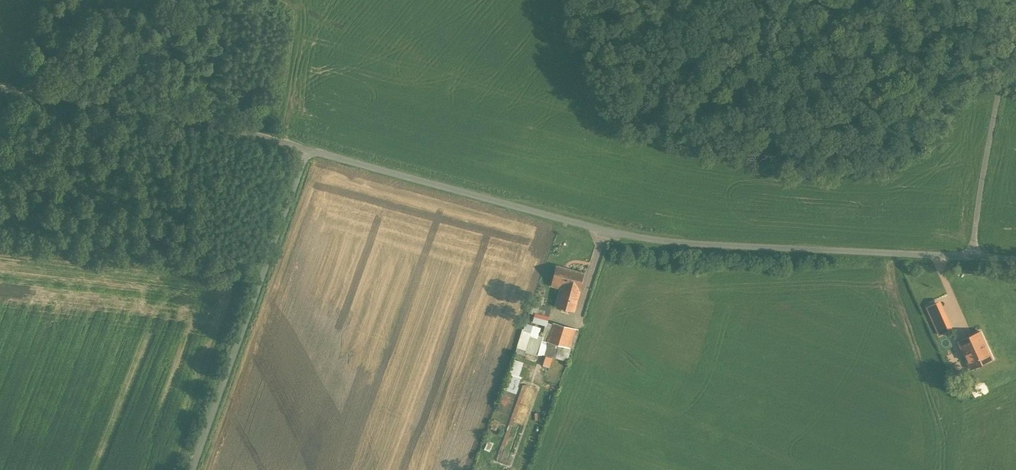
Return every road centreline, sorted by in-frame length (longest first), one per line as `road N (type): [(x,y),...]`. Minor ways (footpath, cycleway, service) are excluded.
road 1 (unclassified): [(971,258),(640,243),(306,150)]
road 2 (unclassified): [(306,150),(190,469)]
road 3 (unclassified): [(306,150),(173,116),(0,88)]
road 4 (unclassified): [(971,258),(1015,8)]

